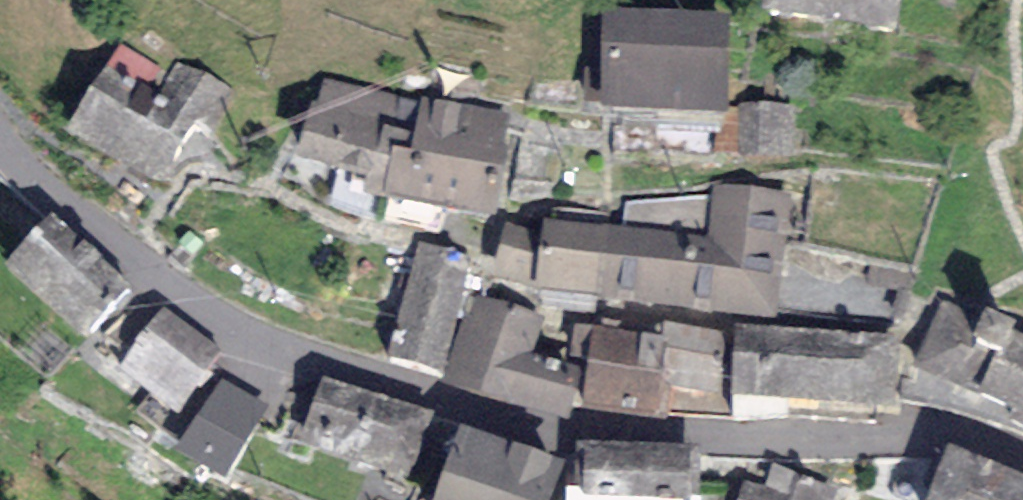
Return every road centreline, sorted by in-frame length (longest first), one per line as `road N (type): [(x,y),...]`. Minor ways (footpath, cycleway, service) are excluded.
road 1 (tertiary): [(1022,462),(960,437),(727,441),(542,430),(403,395),(274,349),(216,315),(74,216),(0,142)]

